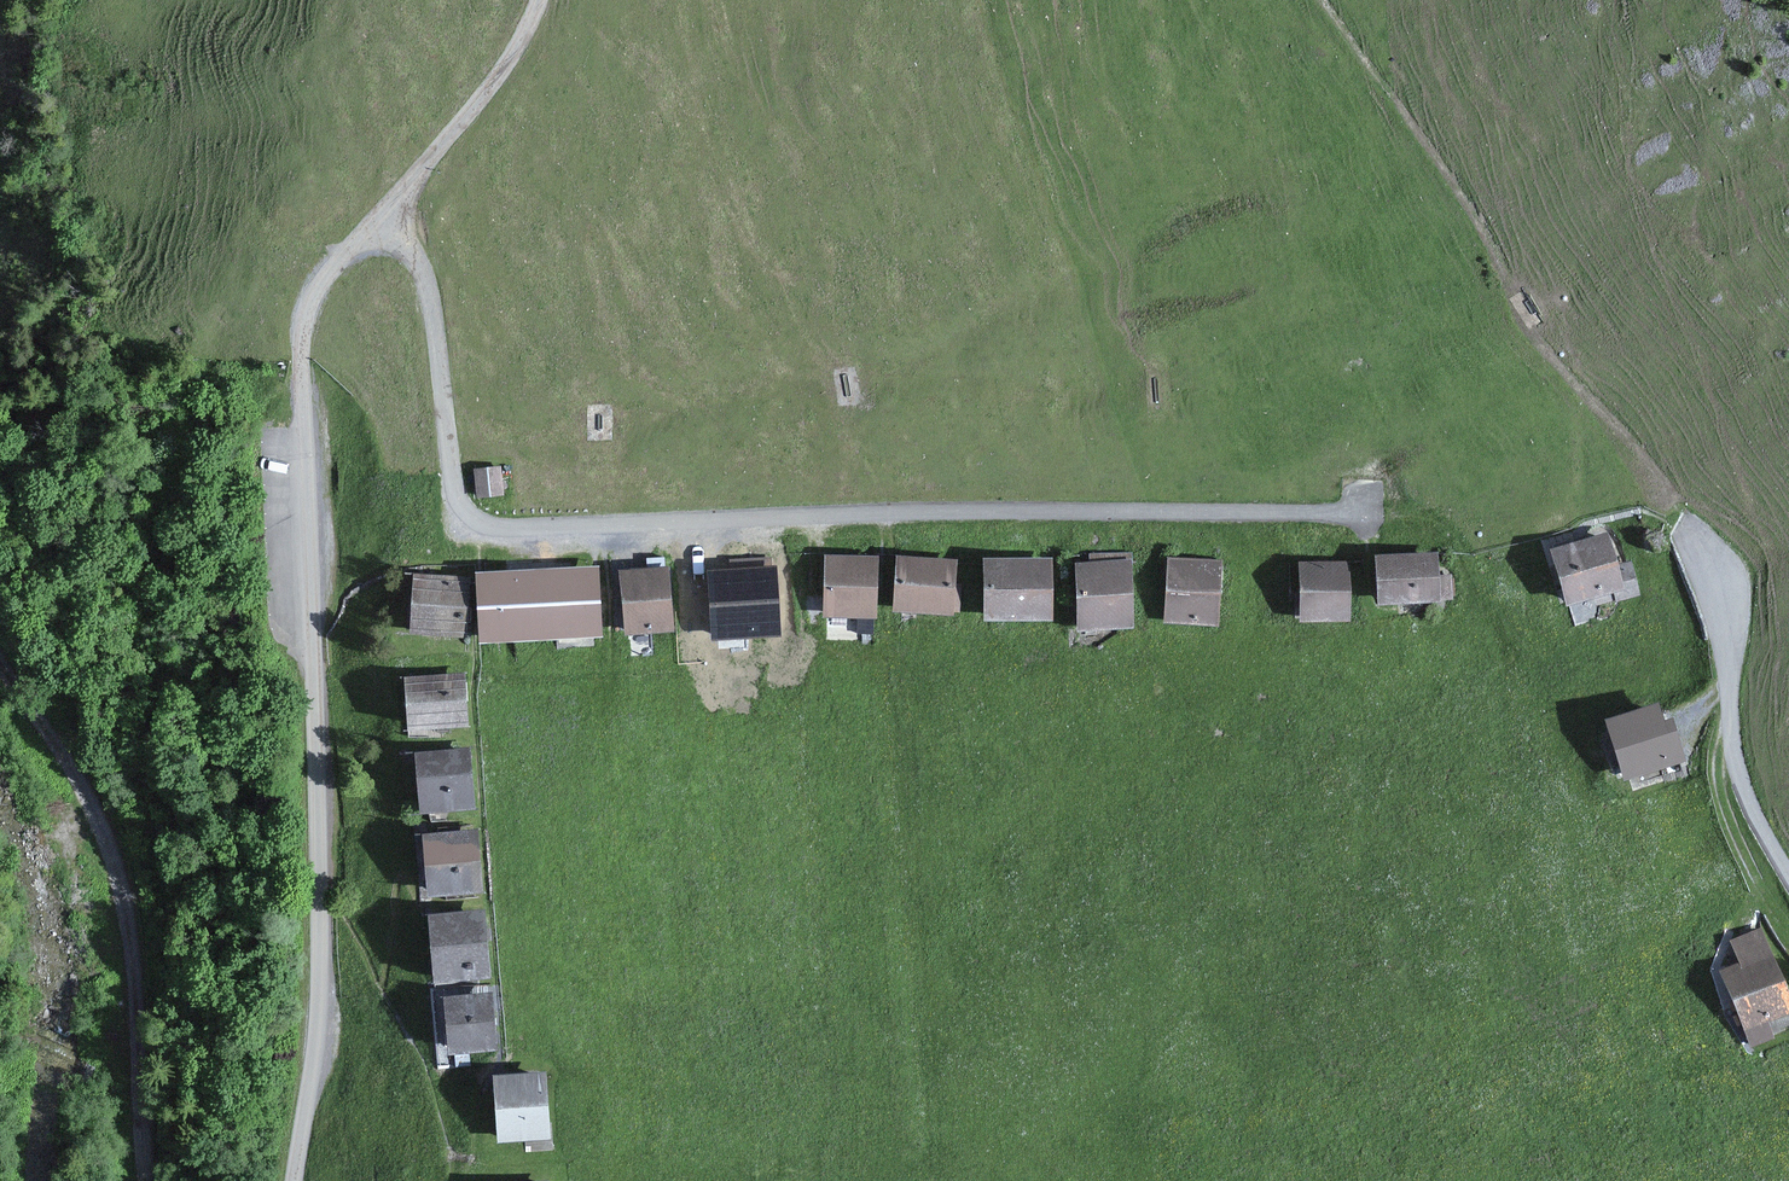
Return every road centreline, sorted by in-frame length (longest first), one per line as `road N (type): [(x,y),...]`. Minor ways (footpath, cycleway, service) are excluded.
road 1 (residential): [(386,224),(420,249),(432,286),(457,491),(470,516),(498,527),(565,535),(989,511),(1368,518)]
road 2 (unclassified): [(299,1180),(329,1064),(314,320),(335,267),(361,236),(386,224)]
road 3 (track): [(1326,0),(1435,143),(1543,337),(1676,482),(1709,539)]
road 4 (track): [(160,1180),(122,861),(0,637)]
road 5 (unclassified): [(386,224),(523,58),(544,0)]

